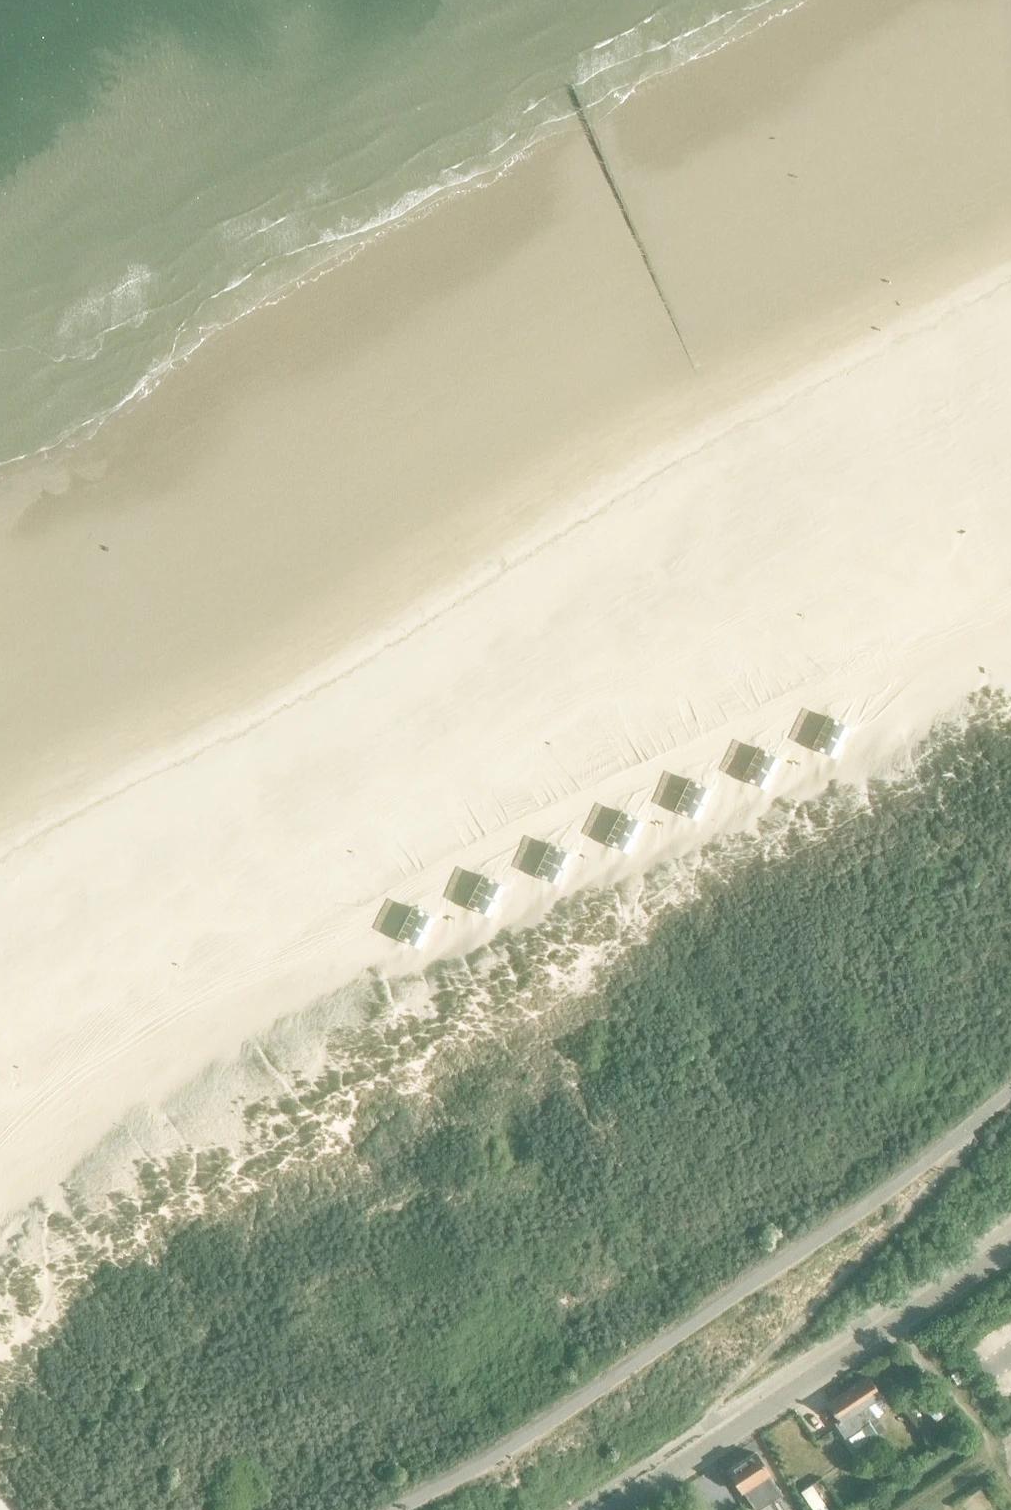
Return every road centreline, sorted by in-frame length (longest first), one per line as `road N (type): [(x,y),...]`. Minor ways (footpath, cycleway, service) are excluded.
road 1 (tertiary): [(616,1509),(1010,1251)]

